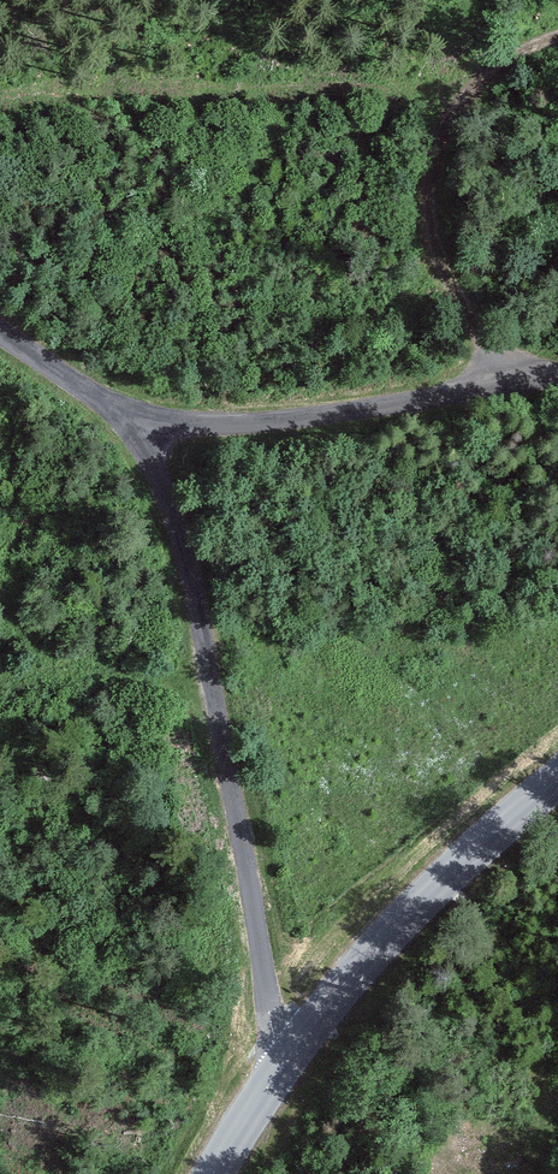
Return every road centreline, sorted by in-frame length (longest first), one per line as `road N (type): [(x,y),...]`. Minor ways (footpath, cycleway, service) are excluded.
road 1 (unclassified): [(137,419),(173,522),(281,1067)]
road 2 (track): [(511,388),(442,250),(428,197),(436,146),(466,88),(519,48),(557,39)]
road 3 (unclassified): [(137,419),(272,422),(557,380)]
road 4 (tertiary): [(281,1067),(422,899),(557,775)]
road 5 (unclassified): [(0,336),(137,419)]
road 6 (tertiary): [(214,1173),(281,1067)]

